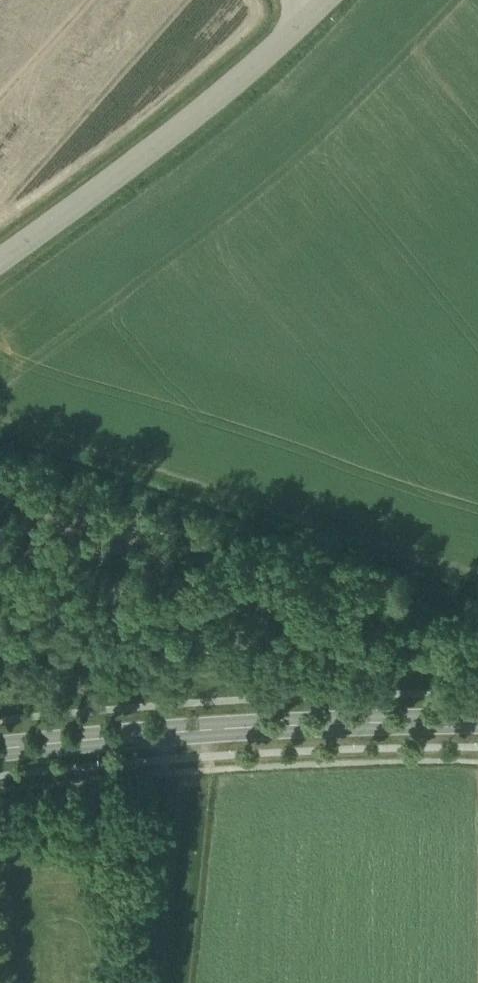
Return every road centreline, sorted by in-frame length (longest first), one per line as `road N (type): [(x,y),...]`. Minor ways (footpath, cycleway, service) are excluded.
road 1 (secondary): [(477,722),(183,732),(0,750)]
road 2 (unclassified): [(0,260),(216,100),(324,1)]
road 3 (track): [(152,982),(167,733)]

